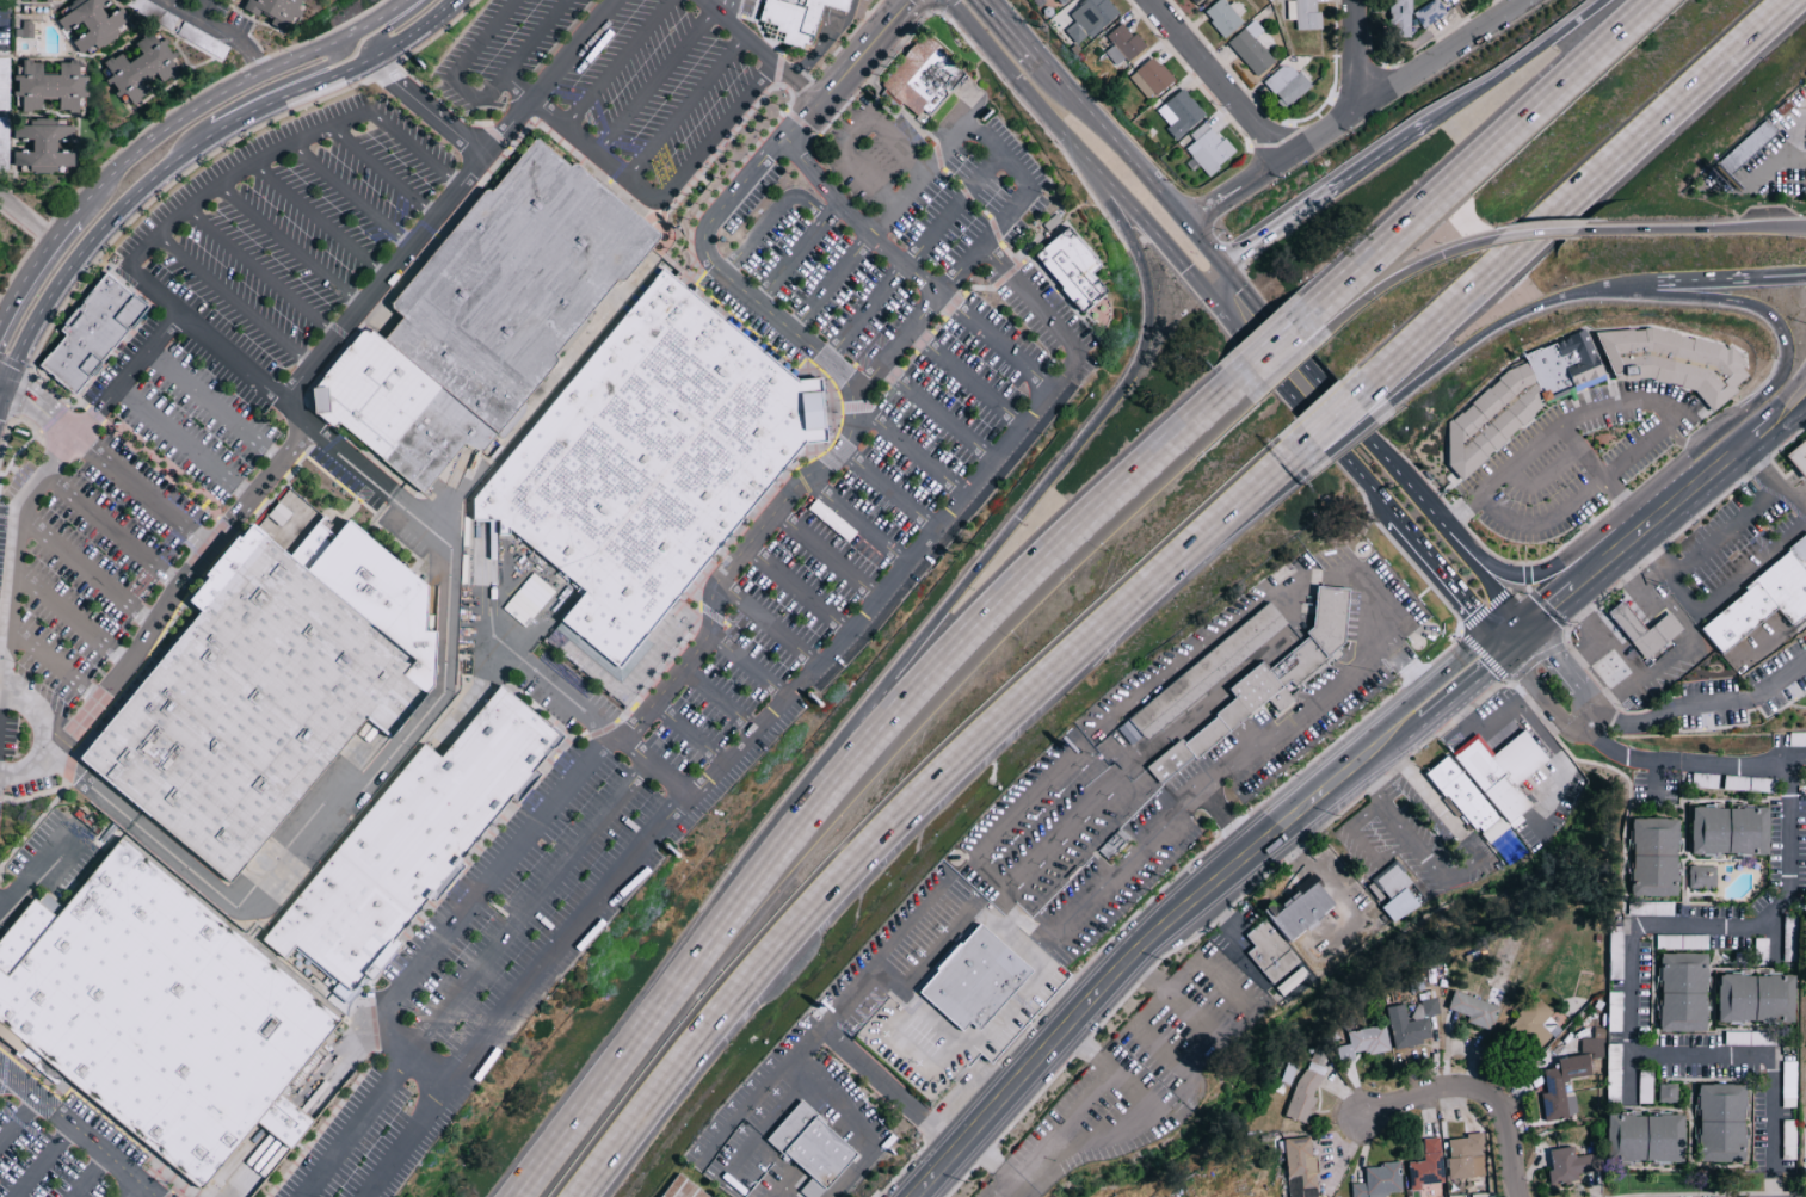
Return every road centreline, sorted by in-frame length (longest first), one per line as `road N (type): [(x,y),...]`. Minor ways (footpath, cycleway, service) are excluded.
road 1 (motorway): [(585,1196),(740,993),(837,887),(1152,588)]
road 2 (motorway): [(1086,160),(1142,266),(1149,310),(1136,368),(855,729),(799,832)]
road 3 (motorway): [(1235,385),(1004,601),(799,832)]
road 4 (tertiary): [(5,388),(70,265),(136,191),(230,123),(347,70),(452,0)]
road 5 (secondary): [(912,1196),(1132,957),(1337,788)]
road 6 (motorway): [(1373,385),(1794,0)]
road 7 (motorway): [(1653,0),(1313,313)]
road 8 (motorway): [(799,832),(518,1196)]
road 9 (residential): [(1184,220),(1528,0)]
road 10 (tertiary): [(404,0),(196,107),(137,150),(73,215)]
road 11 (primary): [(1471,559),(1222,266)]
road 12 (primary): [(942,0),(1203,280)]
road 13 (residential): [(1783,771),(1637,759),(1605,745),(1515,641)]
road 14 (motorway): [(1588,291),(1730,303),(1776,322),(1790,357),(1775,421)]
road 15 (residential): [(1363,1119),(1446,1087),(1478,1092),(1503,1121),(1515,1196)]
road 16 (primary): [(1203,280),(1352,457)]
road 17 (motorway): [(1392,406),(1515,317),(1588,291)]
road 18 (motorway): [(1805,229),(1577,233)]
road 19 (primary): [(1184,220),(1046,58)]
road 20 (motorway): [(1601,0),(1432,119)]
road 21 (residential): [(1286,153),(1153,0)]
road 22 (tertiary): [(189,153),(221,111),(332,61),(340,39)]
road 23 (motorway): [(1152,588),(1296,455)]
road 24 (motorway): [(1152,588),(1308,473)]
road 25 (motorway): [(1497,241),(1416,270),(1329,328)]
road 26 (motorway): [(1247,400),(1096,516)]
road 27 (primary): [(1610,560),(1744,448)]
road 28 (primary): [(1401,514),(1515,641)]
road 29 (motorway): [(1346,179),(1222,266)]
road 30 (primary): [(1610,560),(1520,573),(1471,559)]
road 31 (tertiary): [(73,215),(0,324)]
road 32 (secondary): [(1414,723),(1515,641)]
road 33 (residential): [(260,73),(244,44),(165,0)]

